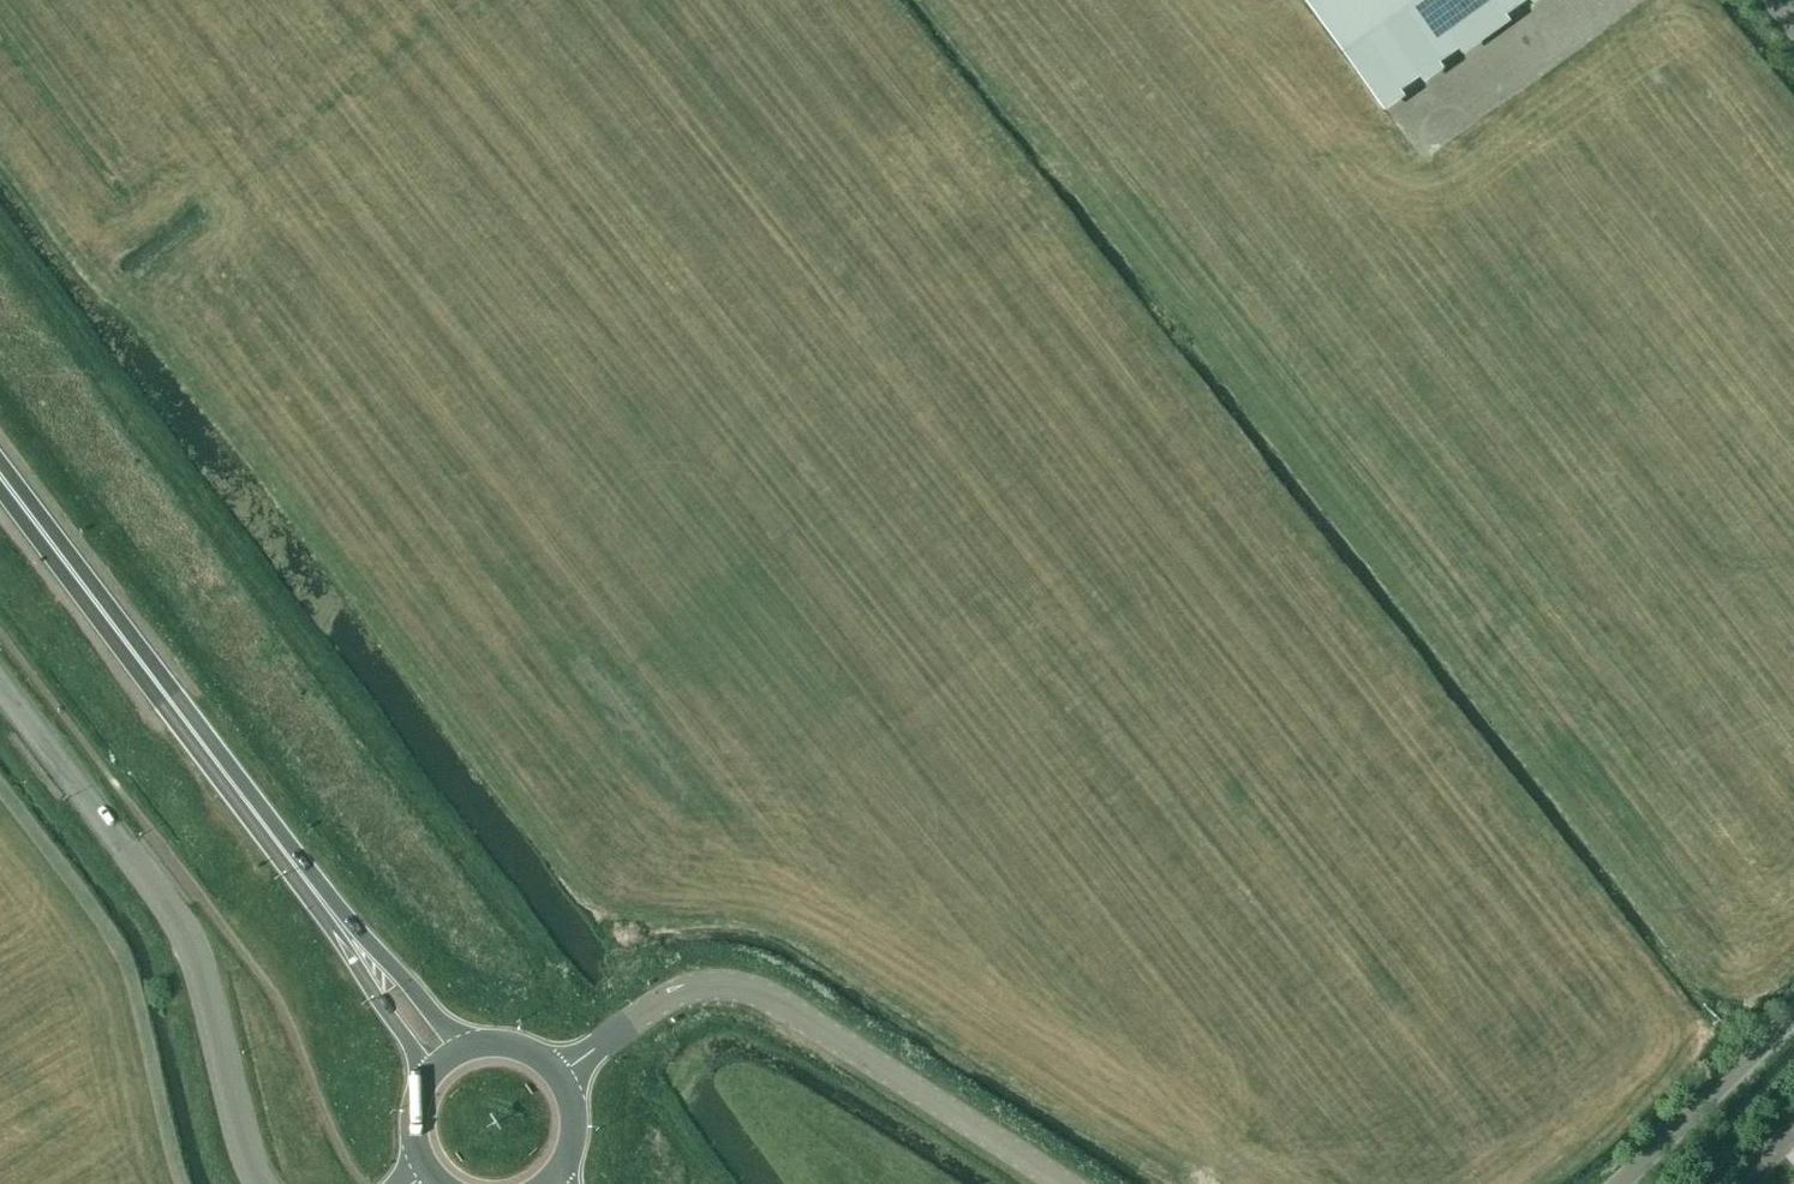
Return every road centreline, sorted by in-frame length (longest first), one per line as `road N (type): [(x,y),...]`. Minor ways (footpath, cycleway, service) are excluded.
road 1 (unclassified): [(1070,1183),(802,1012),(740,985),(684,987),(553,1071)]
road 2 (trunk): [(346,930),(0,476)]
road 3 (tertiary): [(261,1183),(247,1161),(196,962),(171,914),(0,687)]
road 4 (unclassified): [(1793,1009),(1612,1183)]
road 5 (trunk): [(463,1048),(372,945),(346,930)]
road 6 (trunk): [(346,930),(351,957),(426,1075)]

